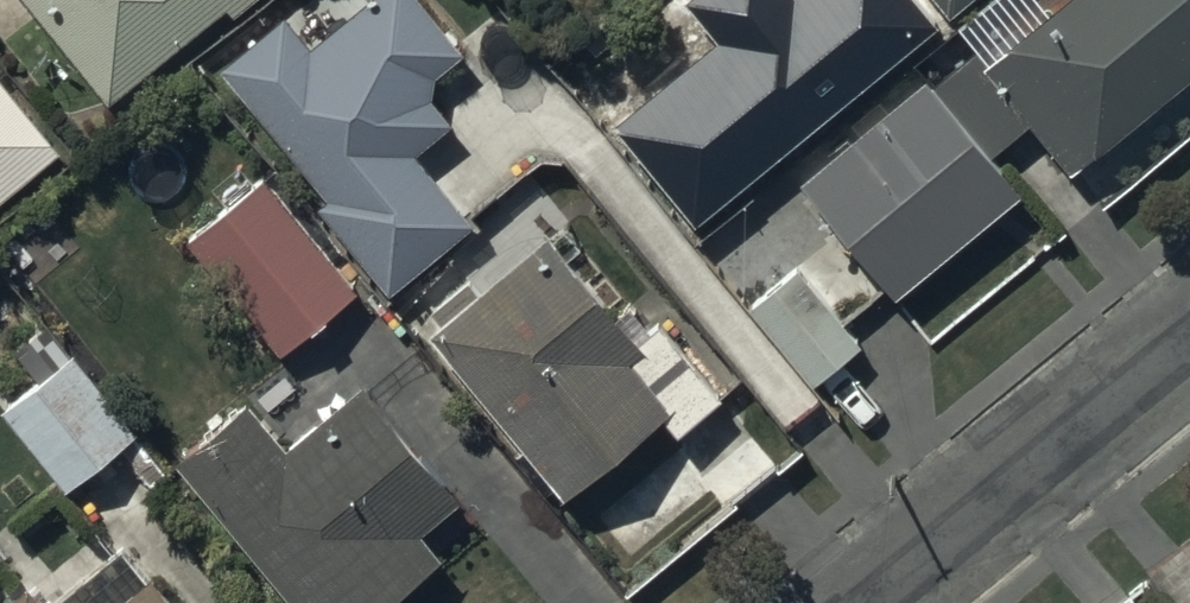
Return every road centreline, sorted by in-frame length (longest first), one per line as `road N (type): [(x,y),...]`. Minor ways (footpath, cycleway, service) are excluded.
road 1 (residential): [(1189,339),(871,602)]

